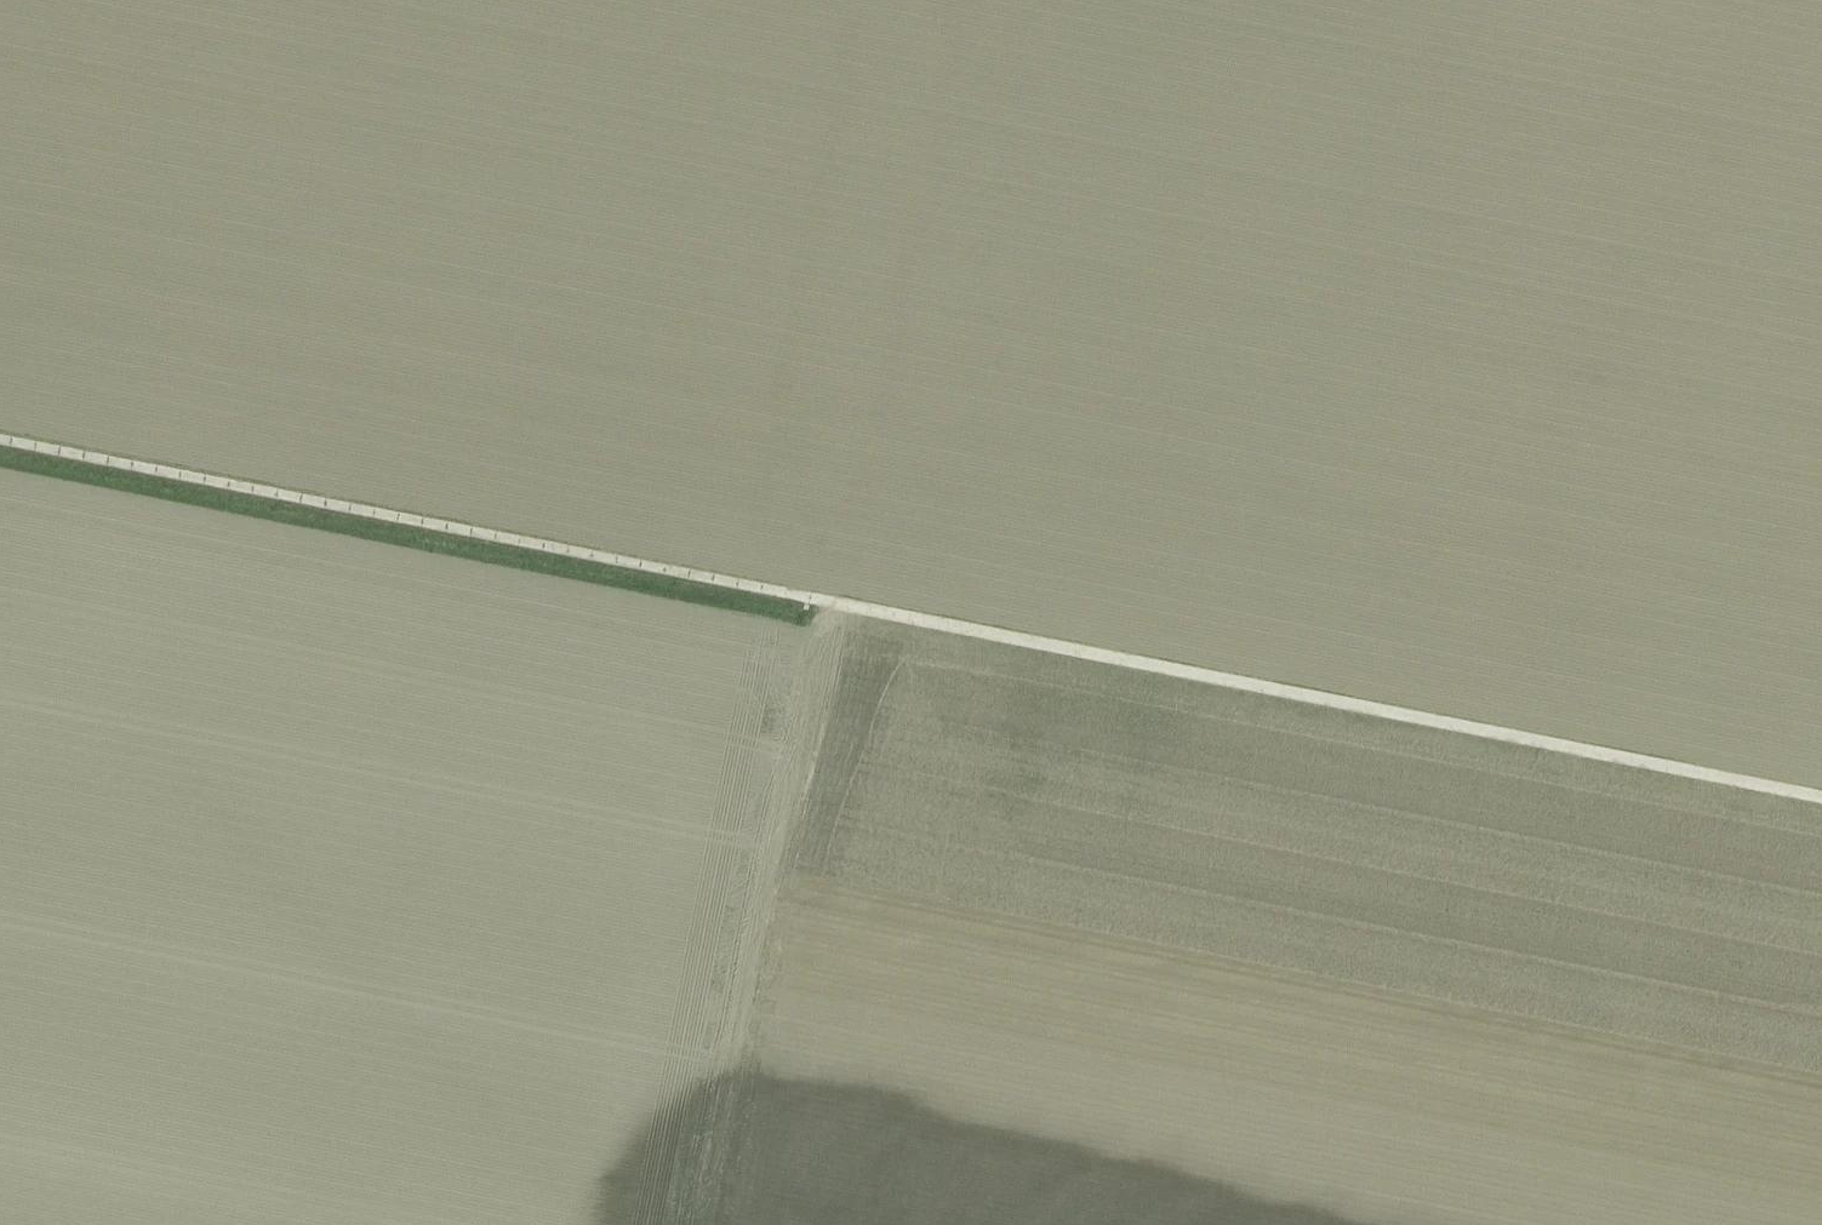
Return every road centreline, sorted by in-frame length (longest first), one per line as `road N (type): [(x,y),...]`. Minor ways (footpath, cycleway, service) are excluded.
road 1 (unclassified): [(1821,795),(0,435)]

